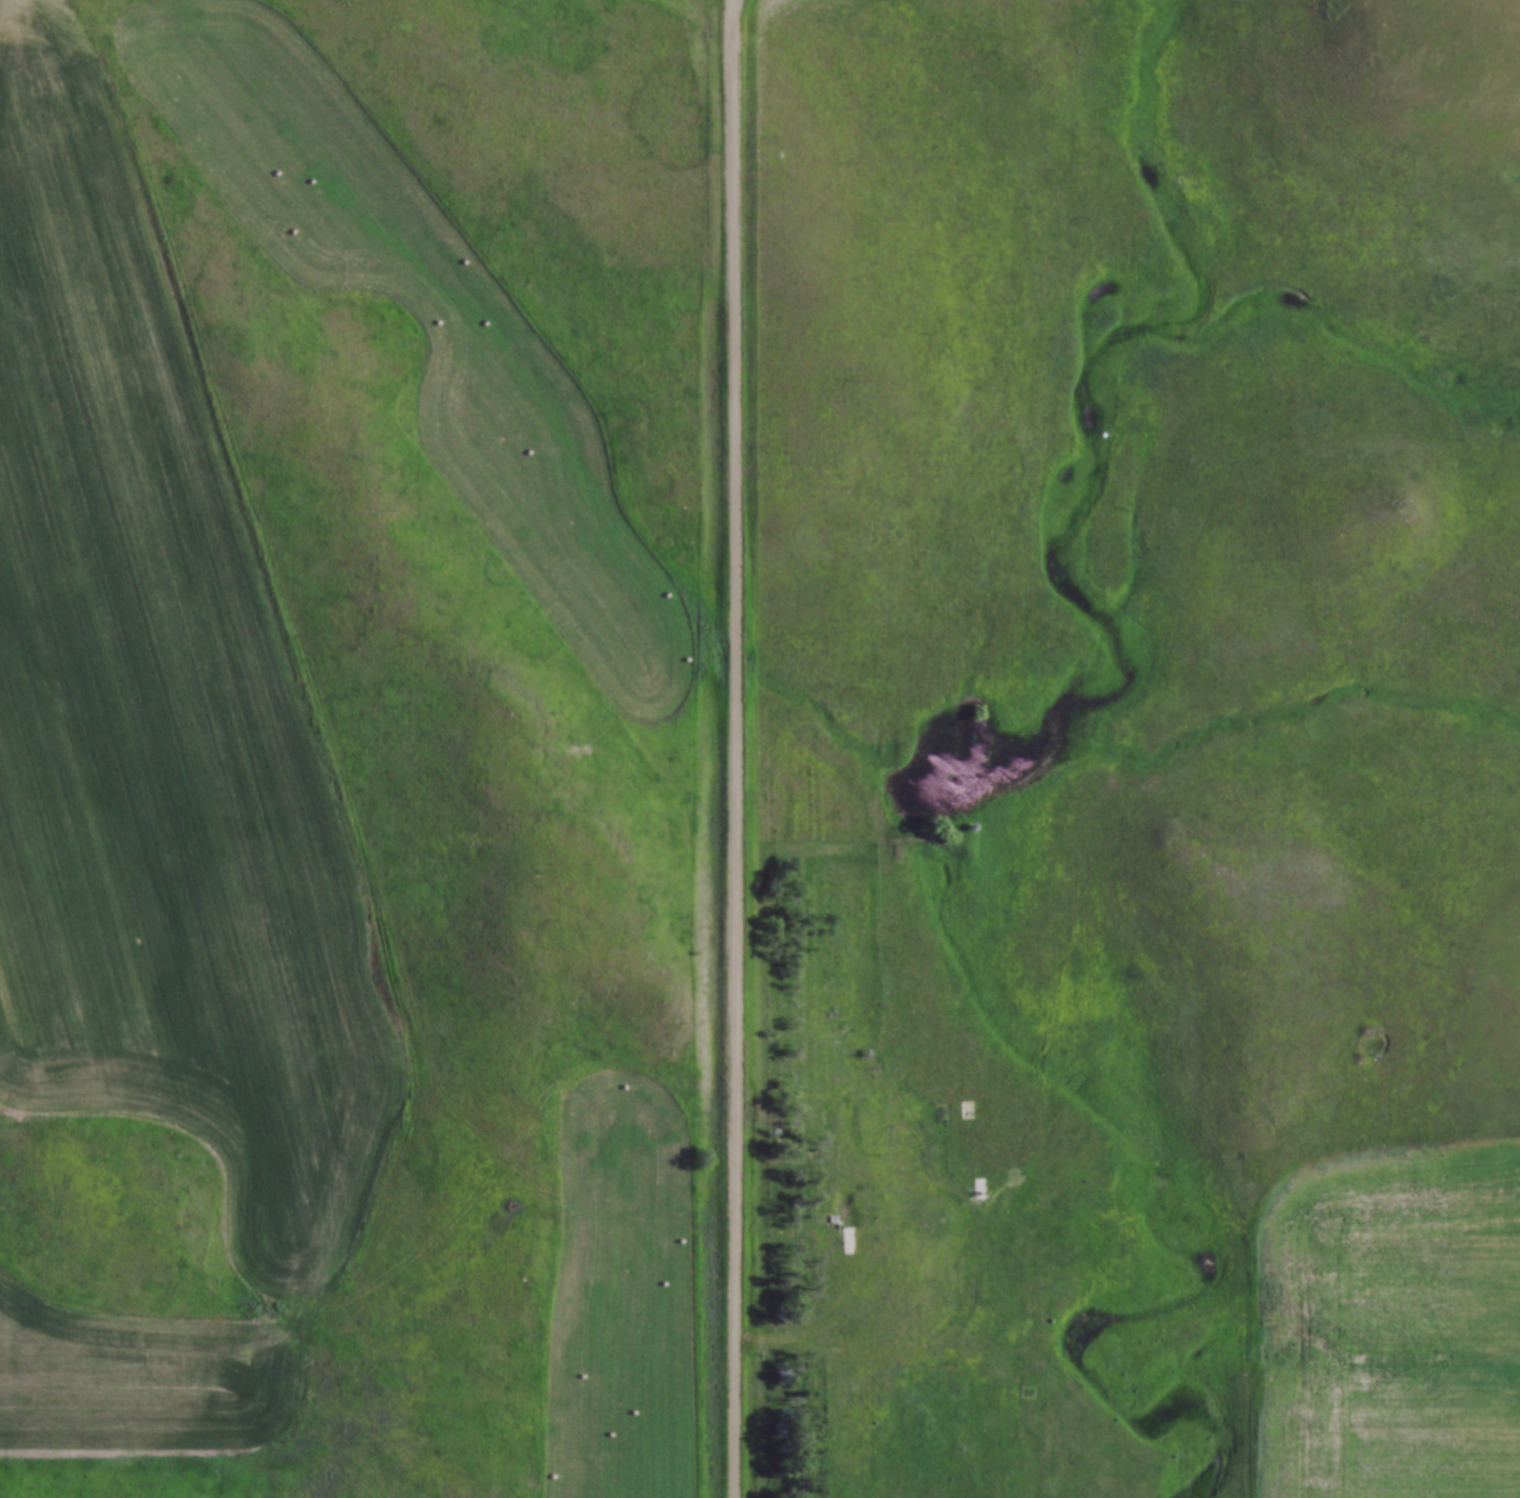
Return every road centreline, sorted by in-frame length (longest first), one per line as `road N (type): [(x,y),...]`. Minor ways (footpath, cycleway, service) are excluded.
road 1 (residential): [(734,1497),(731,0)]
road 2 (track): [(735,1337),(808,1330),(879,1247),(934,1213)]

